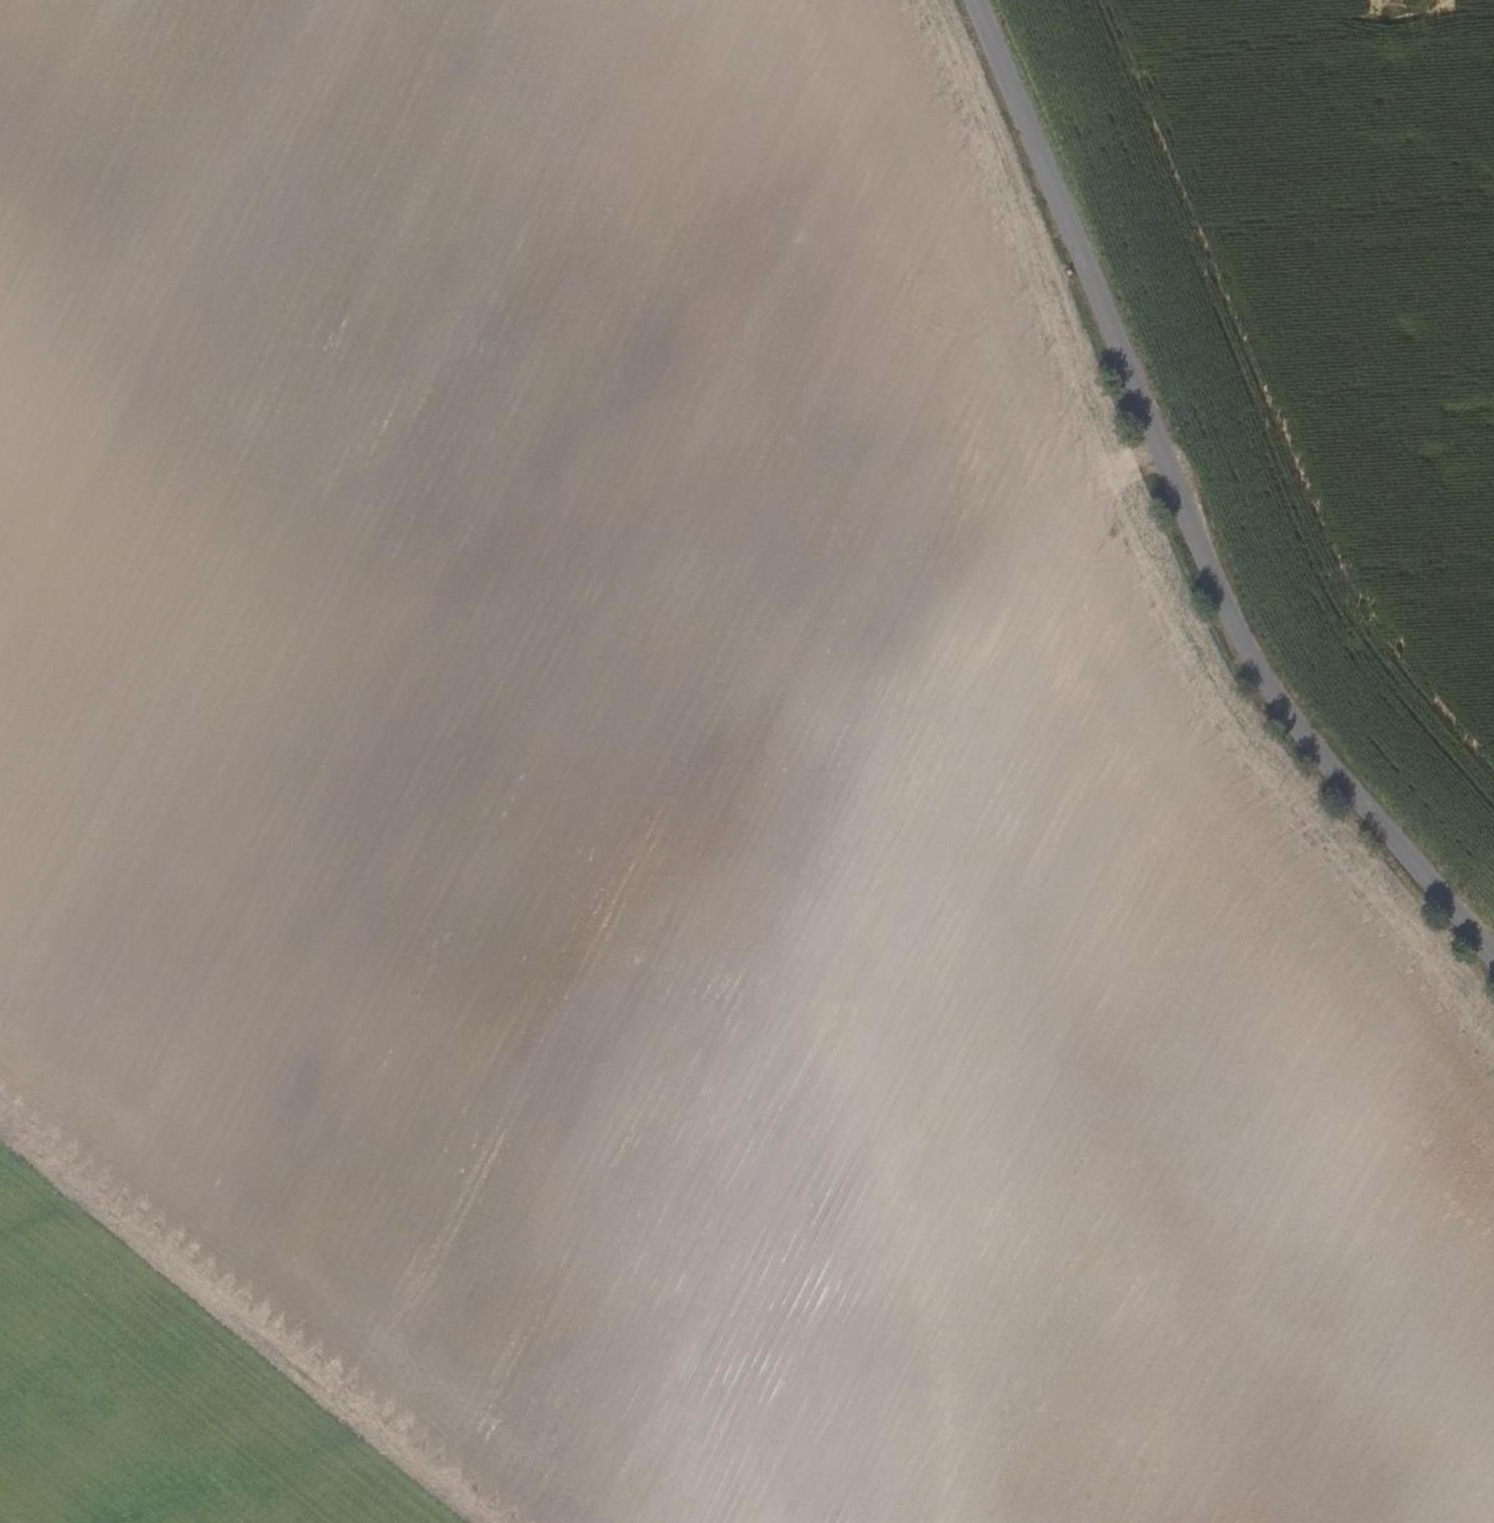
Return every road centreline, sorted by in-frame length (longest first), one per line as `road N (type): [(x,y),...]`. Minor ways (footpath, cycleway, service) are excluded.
road 1 (unclassified): [(1493,953),(1246,647),(976,0)]

